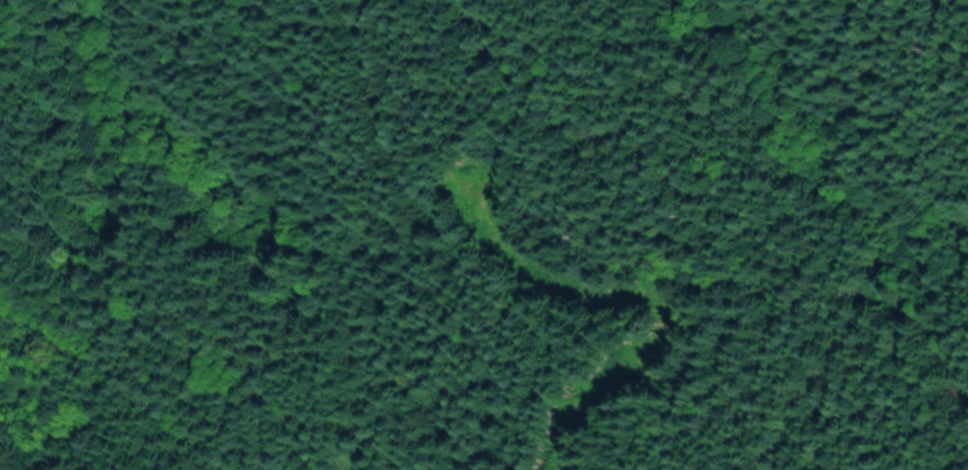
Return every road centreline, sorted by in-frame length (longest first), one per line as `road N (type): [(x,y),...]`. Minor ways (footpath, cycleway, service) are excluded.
road 1 (track): [(967,187),(799,188),(755,197),(688,290),(665,355),(618,427),(603,469)]

